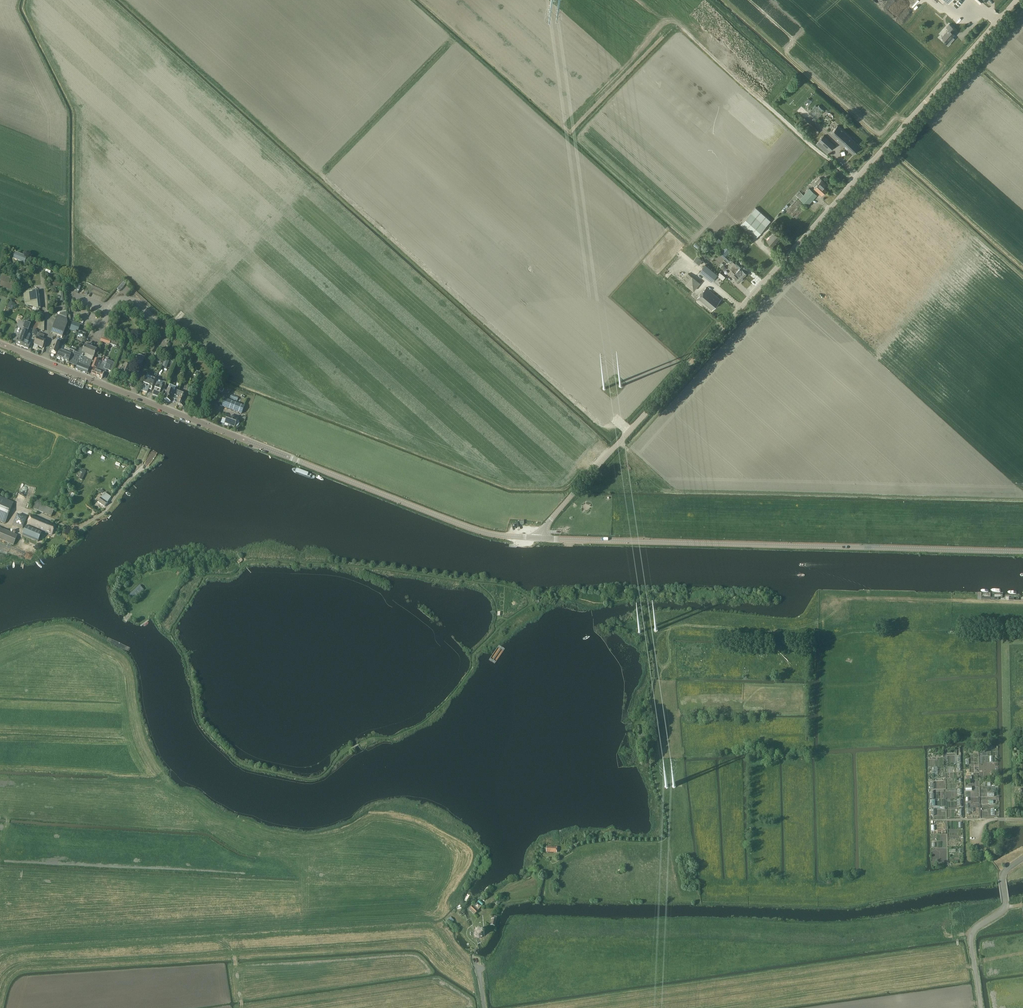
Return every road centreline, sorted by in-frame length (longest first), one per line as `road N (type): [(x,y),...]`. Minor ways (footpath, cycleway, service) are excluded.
road 1 (tertiary): [(541,538),(1015,0)]
road 2 (tertiary): [(1022,552),(541,538)]
road 3 (tertiary): [(541,538),(472,528),(170,411)]
road 4 (unclassified): [(0,524),(24,510),(80,528),(146,465)]
road 5 (unclassified): [(981,1007),(972,937),(1006,908),(1004,875),(1022,860)]
road 6 (track): [(596,926),(526,925),(514,931),(499,963),(479,969)]
road 7 (tertiary): [(170,411),(44,361)]

